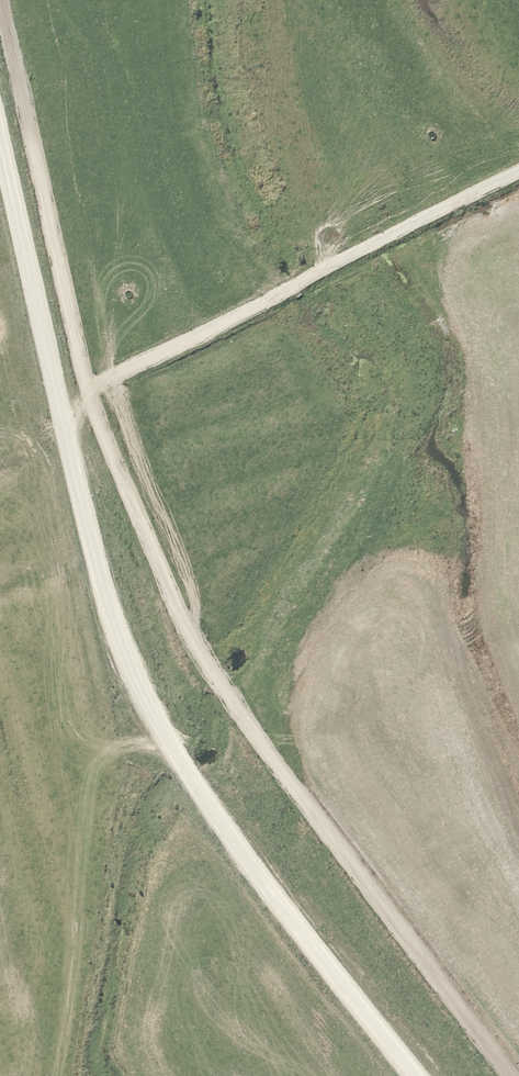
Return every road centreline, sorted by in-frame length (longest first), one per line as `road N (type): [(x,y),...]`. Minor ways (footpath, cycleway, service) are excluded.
road 1 (track): [(5,0),(98,409),(172,580),(214,666),(518,1075)]
road 2 (unclassified): [(423,1075),(255,866),(133,659),(100,563),(0,112)]
road 3 (track): [(92,384),(518,173)]

